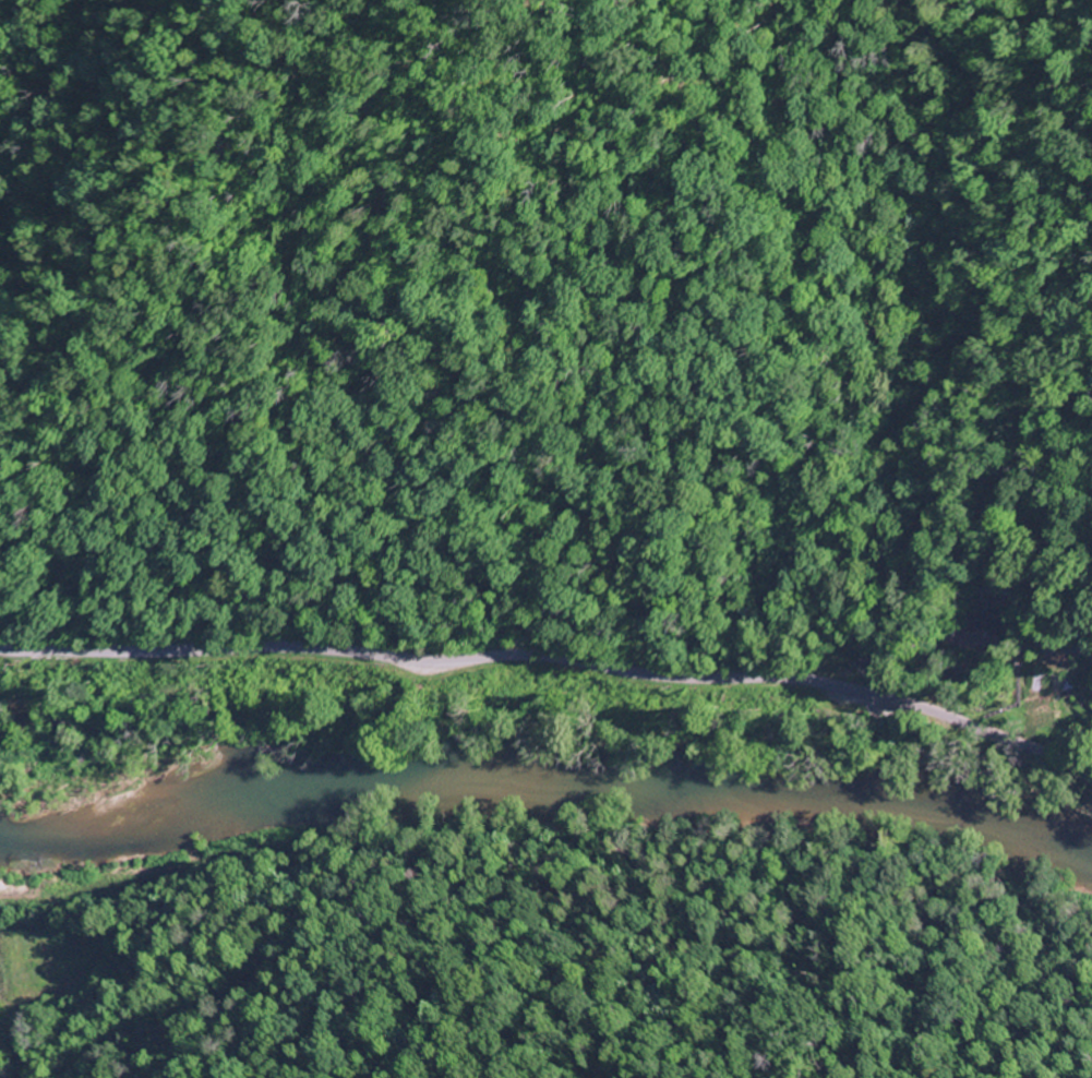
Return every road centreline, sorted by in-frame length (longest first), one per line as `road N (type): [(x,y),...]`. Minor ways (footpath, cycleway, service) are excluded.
road 1 (residential): [(1091,777),(885,696),(804,680),(635,669),(530,642),(432,668),(404,652),(302,637),(244,634),(149,646),(0,630)]
road 2 (residential): [(1091,650),(1046,638),(1008,597),(986,591)]

